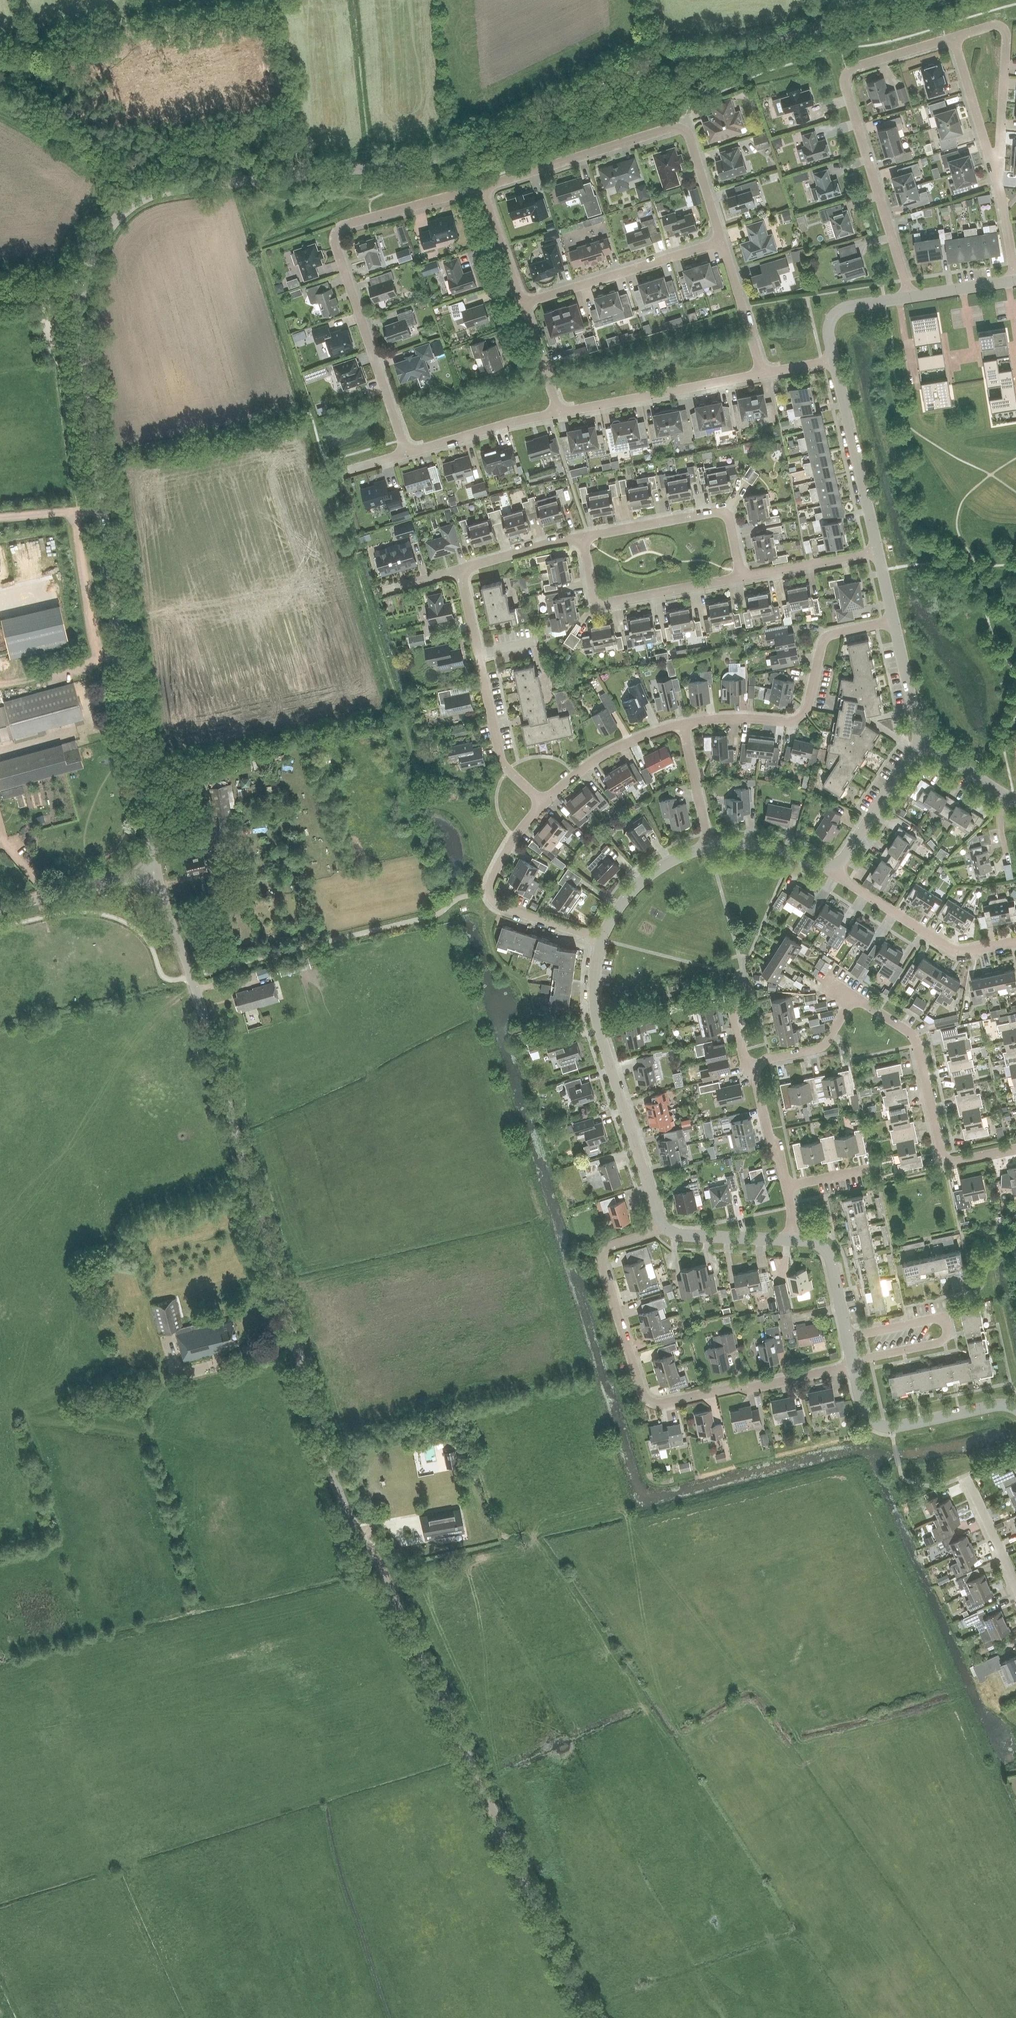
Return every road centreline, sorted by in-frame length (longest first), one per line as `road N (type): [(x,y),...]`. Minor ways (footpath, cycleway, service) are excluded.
road 1 (unclassified): [(157,871),(80,303),(90,261),(119,215),(164,191),(454,154),(669,59),(918,0)]
road 2 (tertiary): [(590,2017),(333,1474),(157,871)]
road 3 (residential): [(854,1367),(650,1402),(601,1263),(615,1243),(662,1228)]
road 4 (residential): [(406,454),(335,231),(482,187)]
road 5 (residential): [(952,41),(848,71),(845,83),(909,296)]
road 6 (residential): [(482,187),(681,128),(690,136),(722,242)]
road 7 (residential): [(662,1228),(594,1013),(599,939)]
road 8 (residential): [(682,725),(798,719),(826,637),(894,621)]
road 9 (residential): [(853,1000),(914,1037),(946,1158),(1015,1149)]
road 10 (residential): [(542,803),(501,756),(461,570)]
road 11 (residential): [(599,939),(500,906),(490,894),(502,859),(542,803)]
road 12 (residential): [(582,537),(593,593),(607,604),(740,577)]
road 13 (residential): [(582,537),(720,512),(731,524),(740,577)]
road 14 (residential): [(996,184),(1006,30),(952,41)]
road 15 (residential): [(522,304),(722,242)]
road 16 (residential): [(559,412),(763,374)]
road 17 (residential): [(1015,943),(951,949),(834,873)]
road 18 (residential): [(1015,1410),(879,1426),(865,1414),(854,1367)]
road 19 (unclassified): [(877,550),(833,360)]
road 20 (residential): [(790,1239),(787,1187),(756,1064)]
road 21 (residential): [(542,803),(617,748),(682,725)]
road 22 (tertiary): [(0,909),(157,871)]
road 23 (residential): [(406,454),(559,412)]
road 24 (residential): [(854,1367),(828,1255),(790,1239)]
road 25 (residential): [(834,873),(920,743)]
road 26 (residential): [(952,41),(996,184)]
road 27 (residential): [(599,939),(661,867),(709,846)]
road 28 (residential): [(740,577),(877,550)]
road 29 (residential): [(722,242),(763,374)]
road 30 (residential): [(709,846),(768,846),(834,873)]
road 31 (residential): [(790,1239),(662,1228)]
road 32 (residential): [(461,570),(582,537)]
road 33 (unclassified): [(920,743),(894,621)]
road 34 (unclassified): [(833,360),(828,329),(838,311),(909,296)]
road 35 (residential): [(709,846),(682,725)]
road 36 (residential): [(522,304),(482,187)]
road 37 (residential): [(756,1064),(823,1044),(853,1000)]

